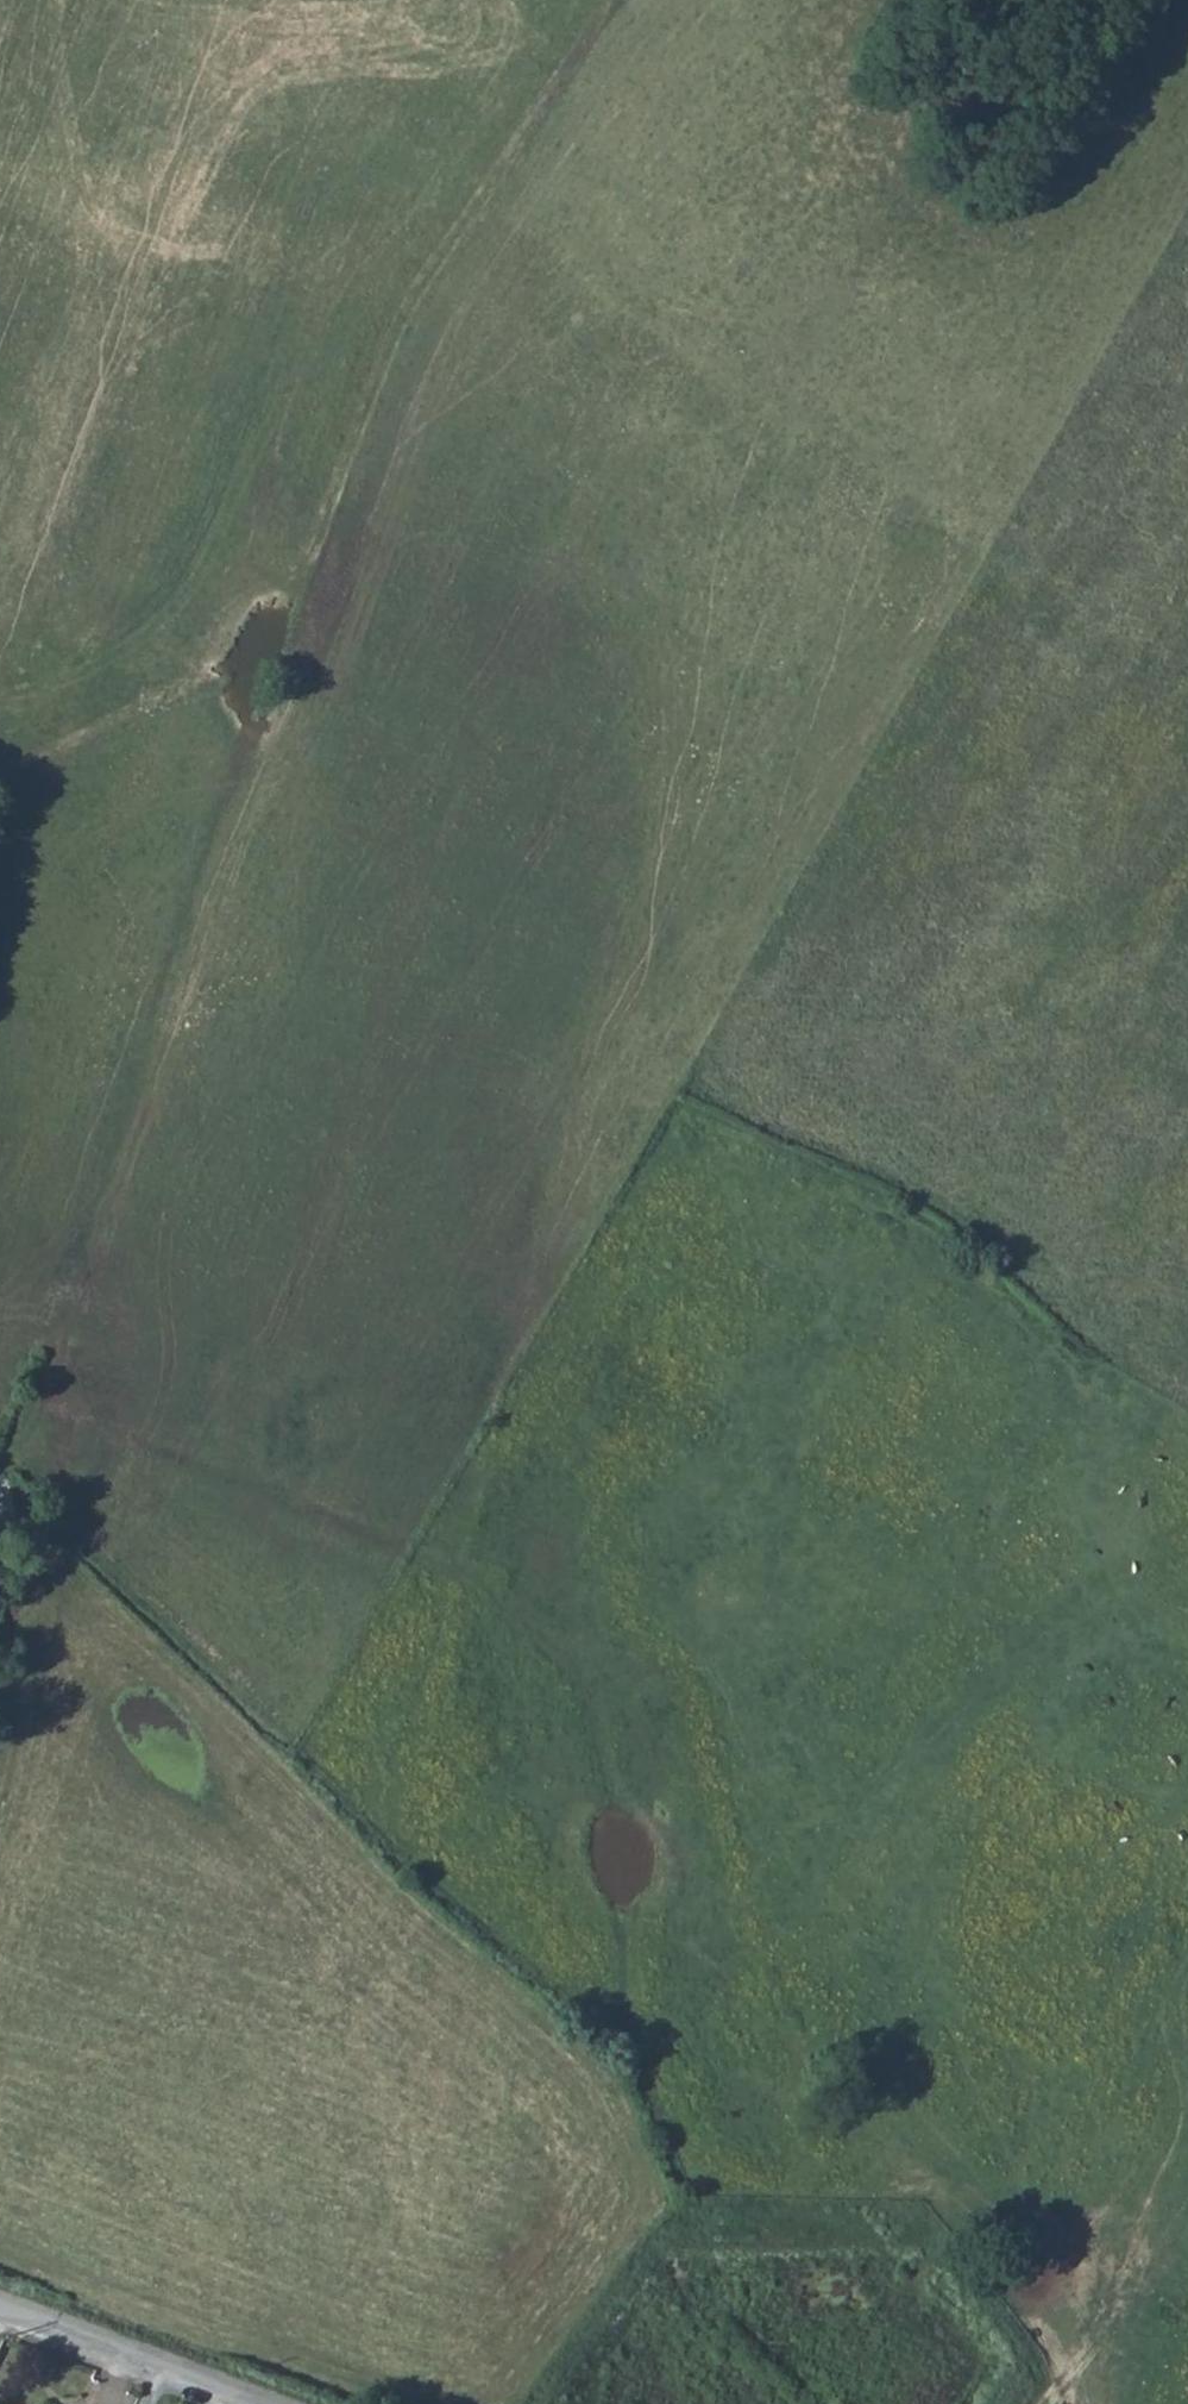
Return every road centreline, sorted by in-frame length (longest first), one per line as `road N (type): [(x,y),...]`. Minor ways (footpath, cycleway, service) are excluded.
road 1 (unclassified): [(0,2307),(257,2403)]

